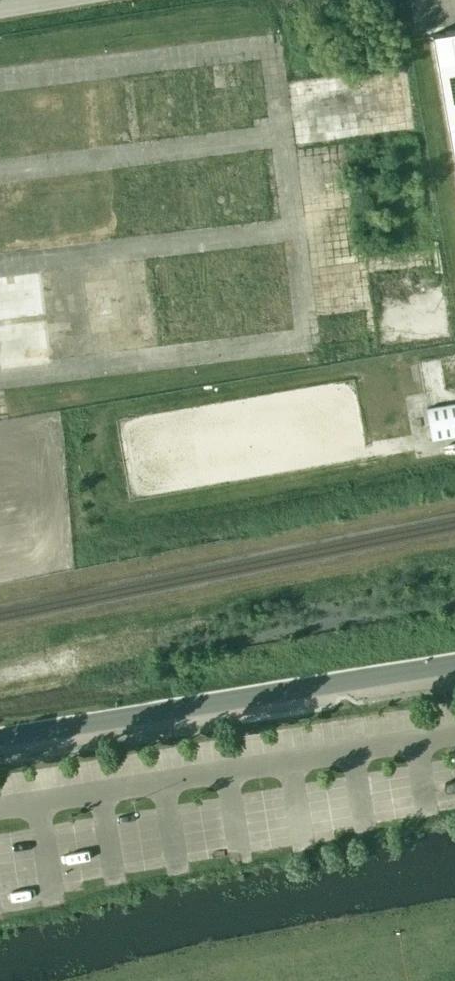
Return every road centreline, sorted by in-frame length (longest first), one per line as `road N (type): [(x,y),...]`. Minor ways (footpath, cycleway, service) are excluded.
road 1 (tertiary): [(0,738),(454,664)]

